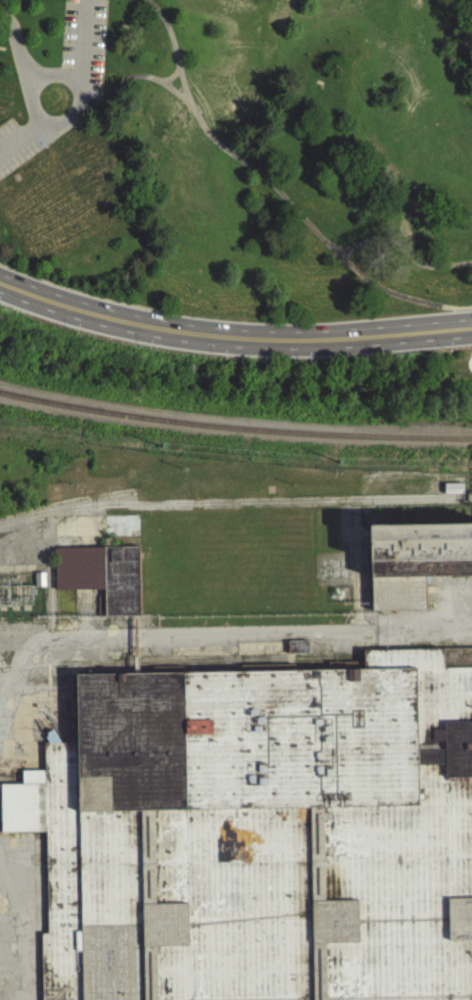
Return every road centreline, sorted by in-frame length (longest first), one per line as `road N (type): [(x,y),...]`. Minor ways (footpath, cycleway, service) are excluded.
road 1 (primary): [(0,289),(117,326),(228,343),(312,346),(471,333)]
road 2 (residential): [(27,99),(32,119),(51,130),(79,111),(76,90),(59,77),(38,81),(27,99)]

